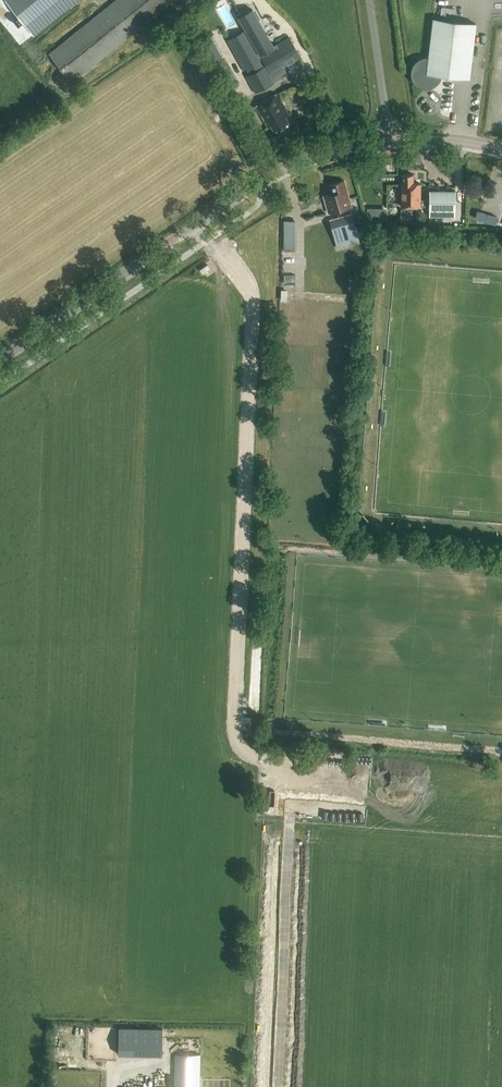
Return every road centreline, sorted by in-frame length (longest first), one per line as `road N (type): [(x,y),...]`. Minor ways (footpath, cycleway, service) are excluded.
road 1 (tertiary): [(0,358),(235,198),(307,158),(388,142),(501,154)]

